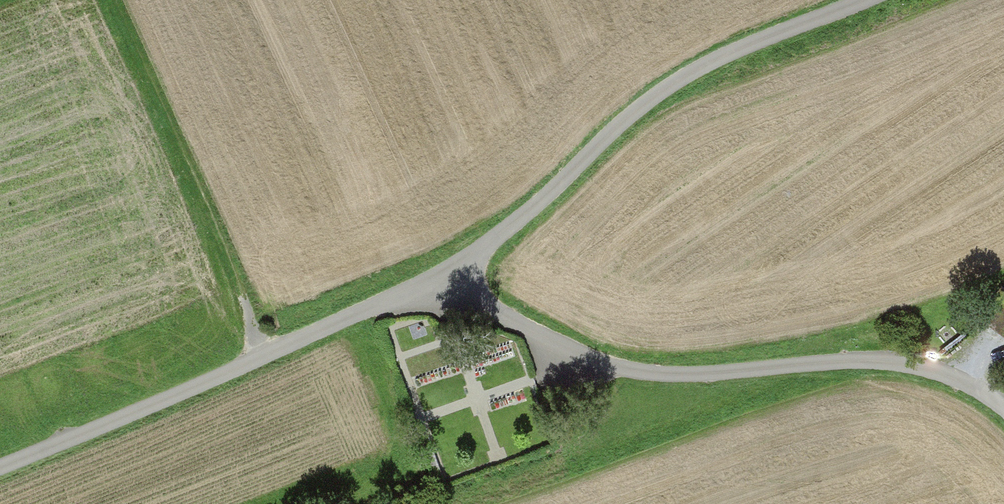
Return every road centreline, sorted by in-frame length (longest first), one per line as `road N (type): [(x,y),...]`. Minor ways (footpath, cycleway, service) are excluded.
road 1 (unclassified): [(1003,405),(956,377),(874,361),(637,368),(486,311),(405,296)]
road 2 (unclassified): [(405,296),(488,246),(696,69),(858,0)]
road 3 (unclassified): [(405,296),(0,463)]
road 4 (track): [(264,355),(117,0)]

